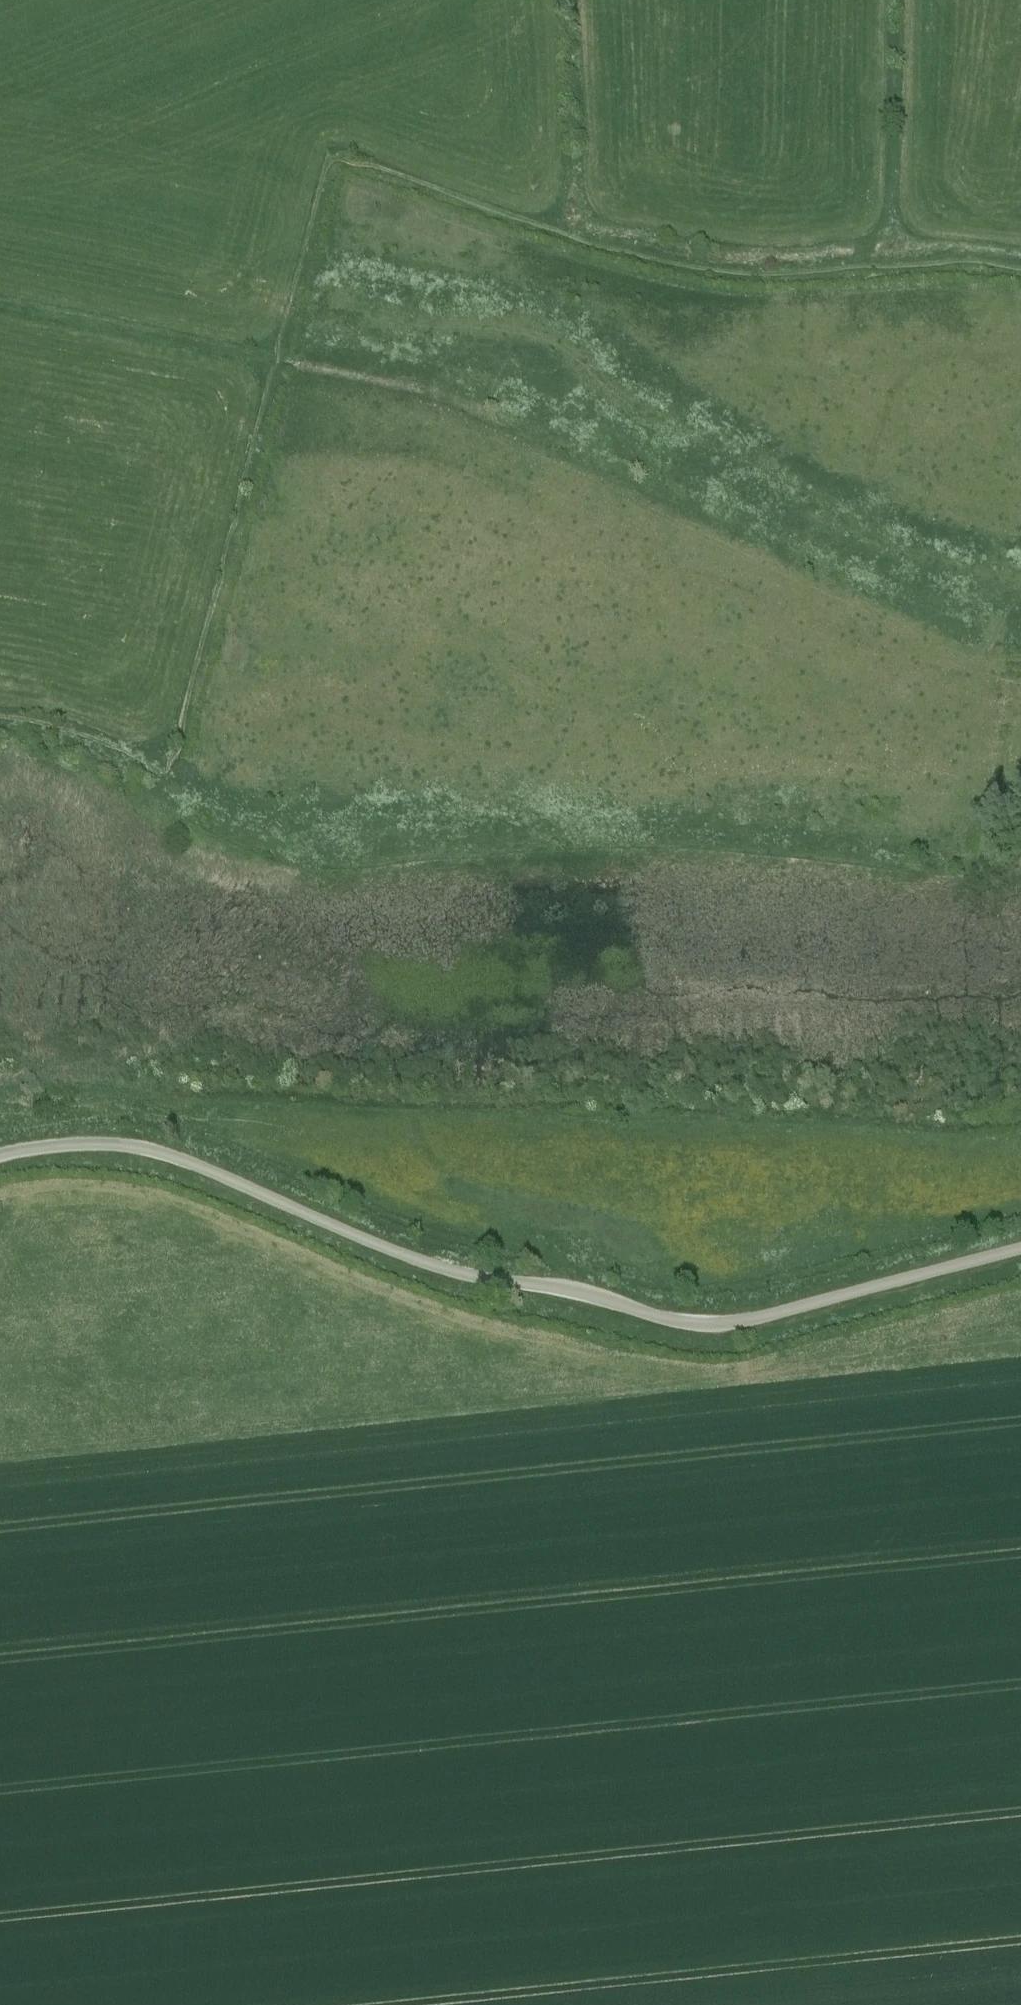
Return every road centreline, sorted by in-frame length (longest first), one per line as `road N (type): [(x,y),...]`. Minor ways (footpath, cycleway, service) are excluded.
road 1 (unclassified): [(0,1157),(108,1145),(168,1155),(413,1261),(557,1284),(710,1324),(1020,1249)]

